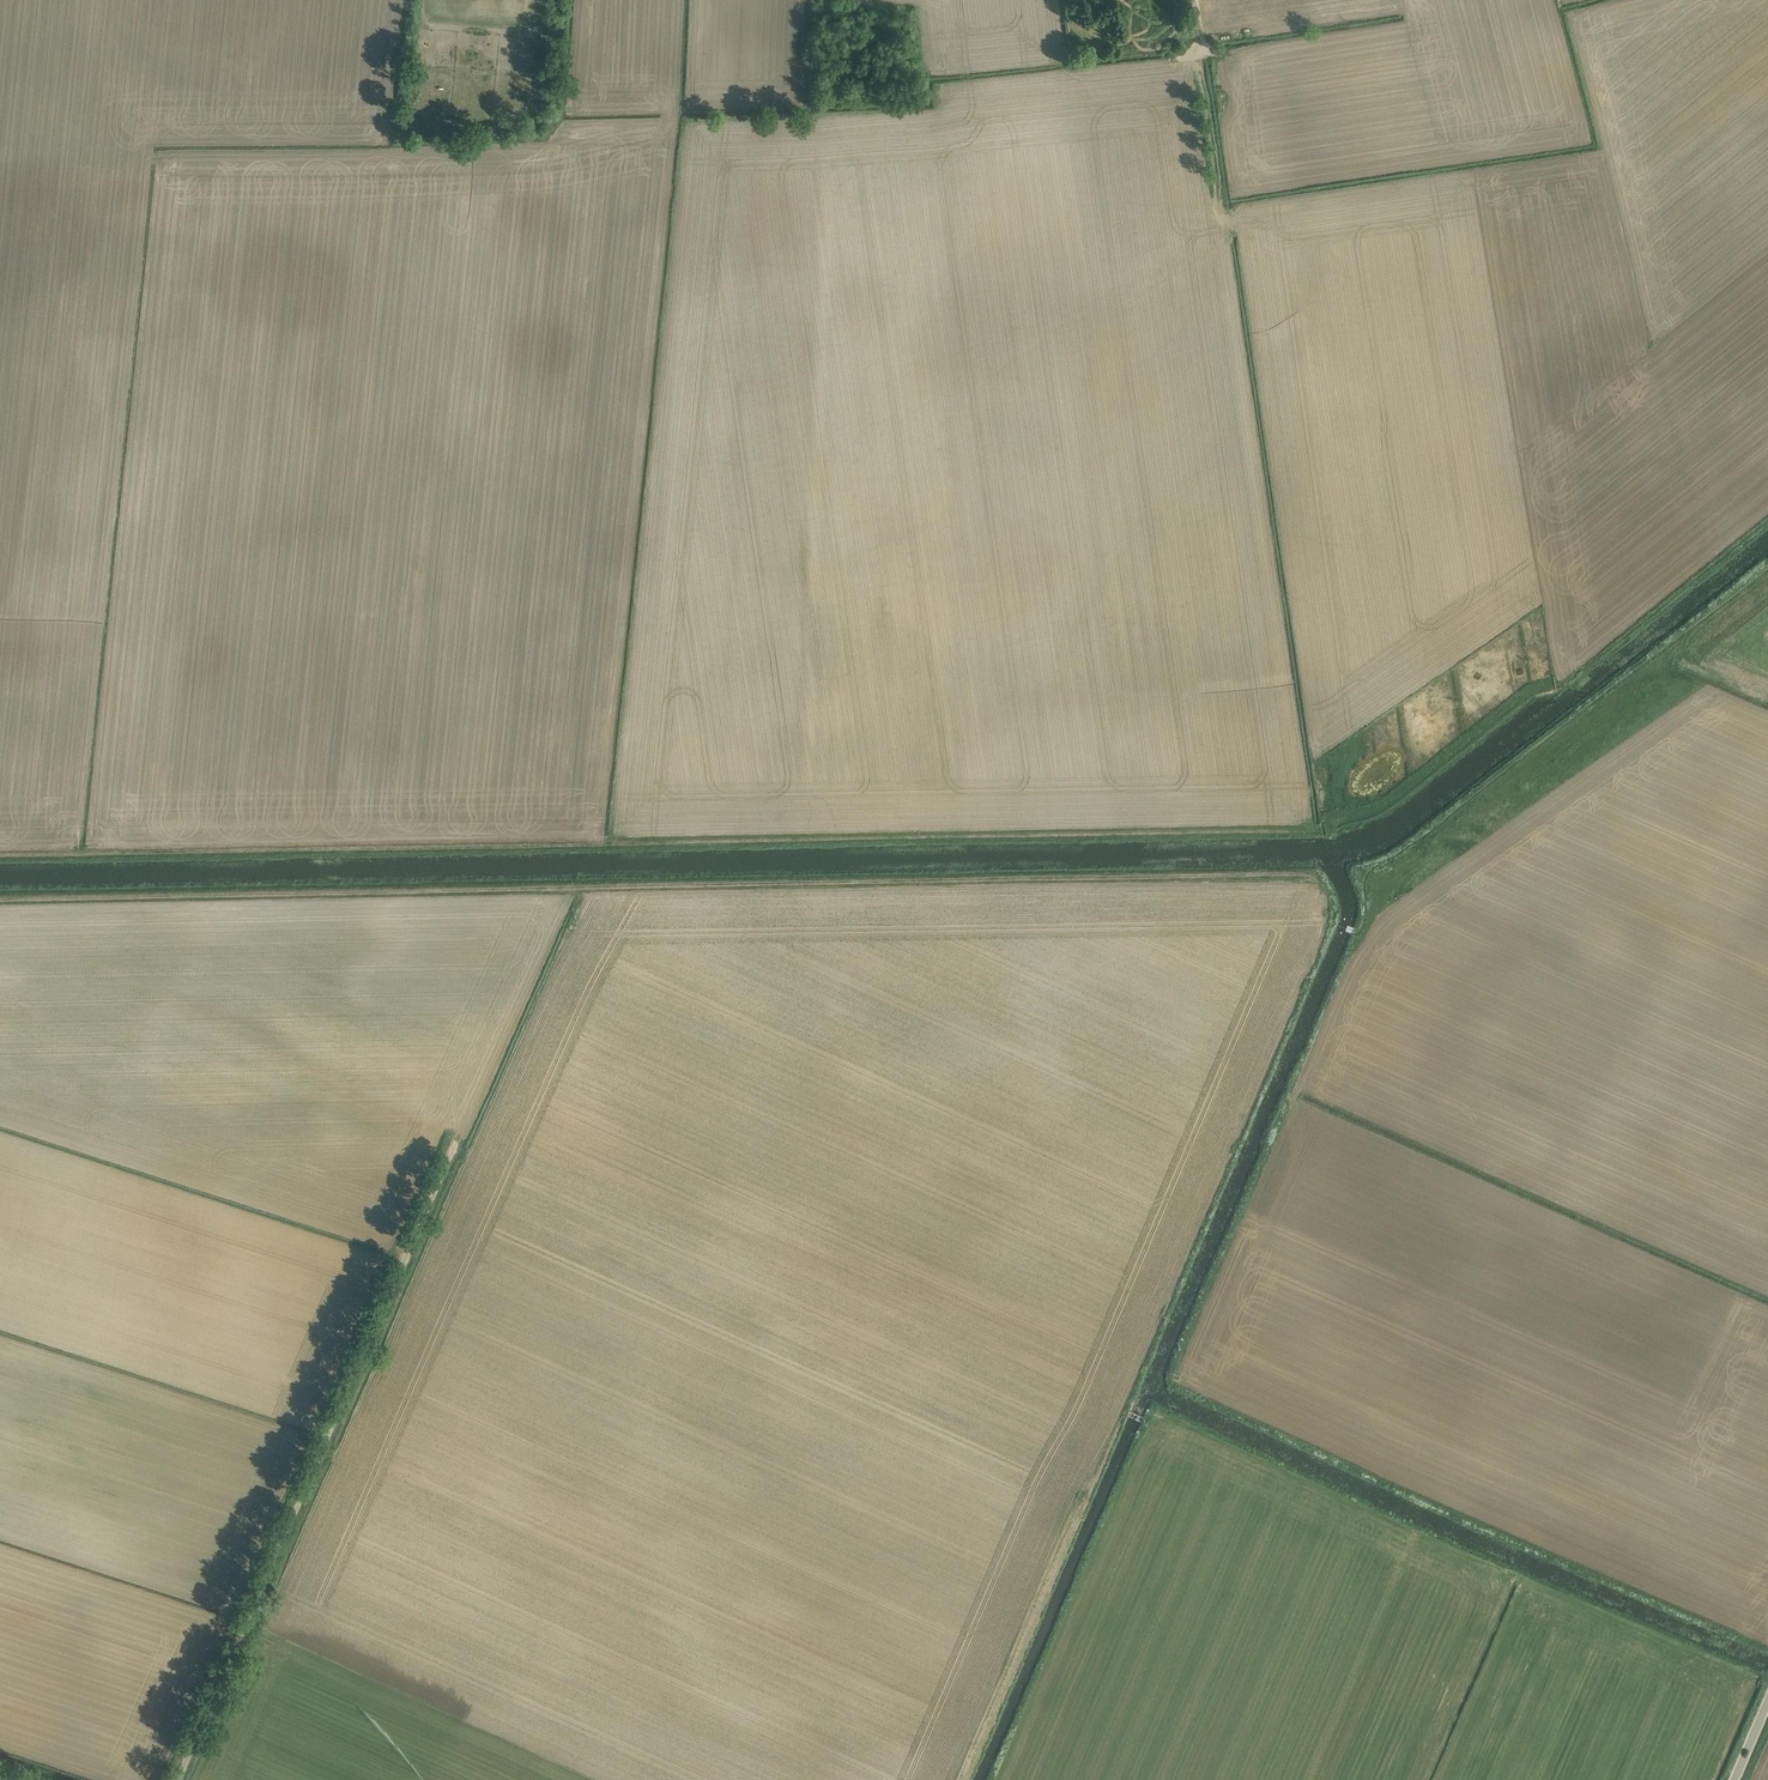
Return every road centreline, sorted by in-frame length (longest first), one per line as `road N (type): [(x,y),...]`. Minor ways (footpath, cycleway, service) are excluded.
road 1 (unclassified): [(173,1779),(455,1144)]
road 2 (track): [(0,898),(587,887)]

